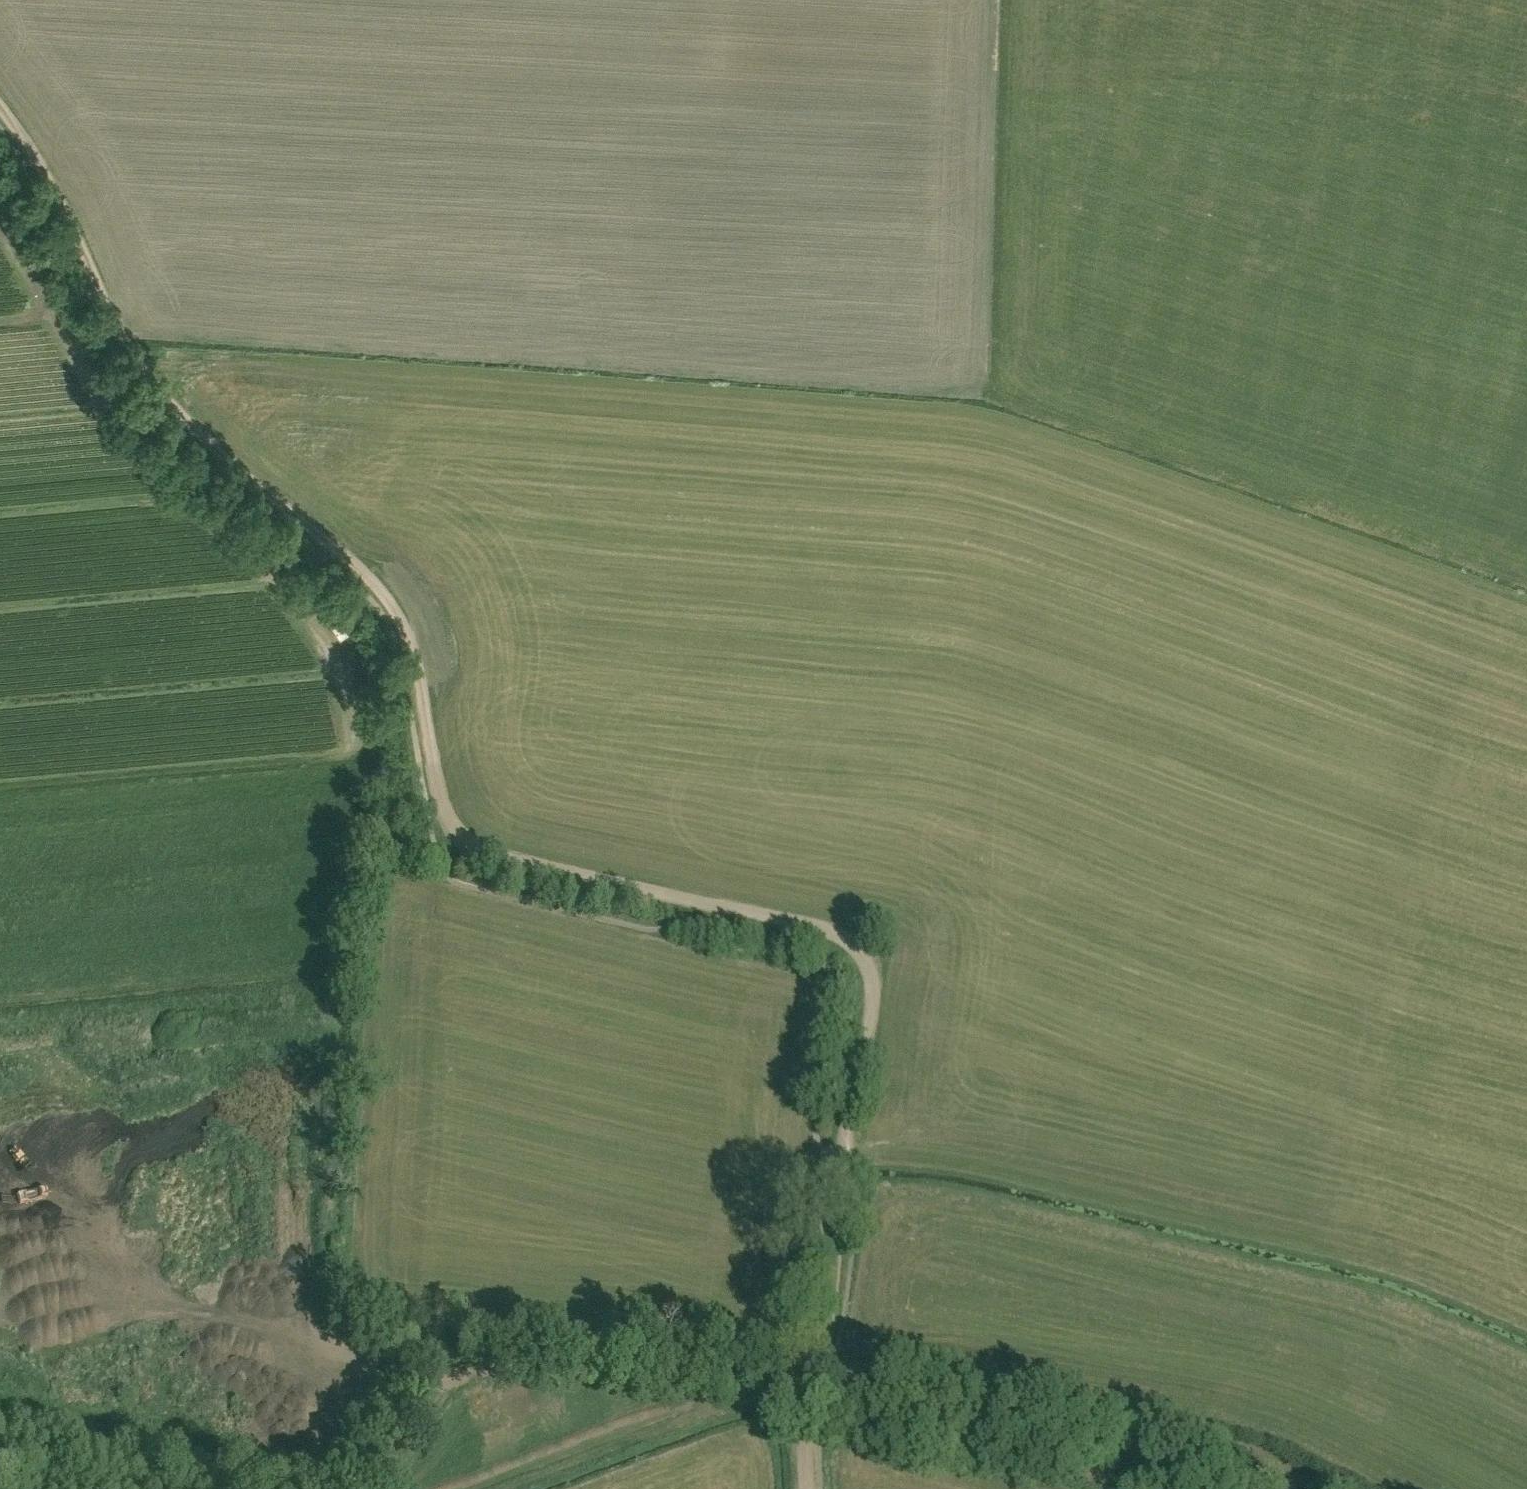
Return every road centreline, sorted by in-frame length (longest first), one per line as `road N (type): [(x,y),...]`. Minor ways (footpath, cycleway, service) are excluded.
road 1 (track): [(0,107),(60,204),(133,359),(169,407),(398,620),(454,827),(497,854),(827,929),(863,954),(875,998),(844,1165),(827,1328),(807,1394)]
road 2 (track): [(769,1388),(599,1365),(453,1377),(367,1488)]
road 3 (track): [(819,1396),(1090,1466)]

